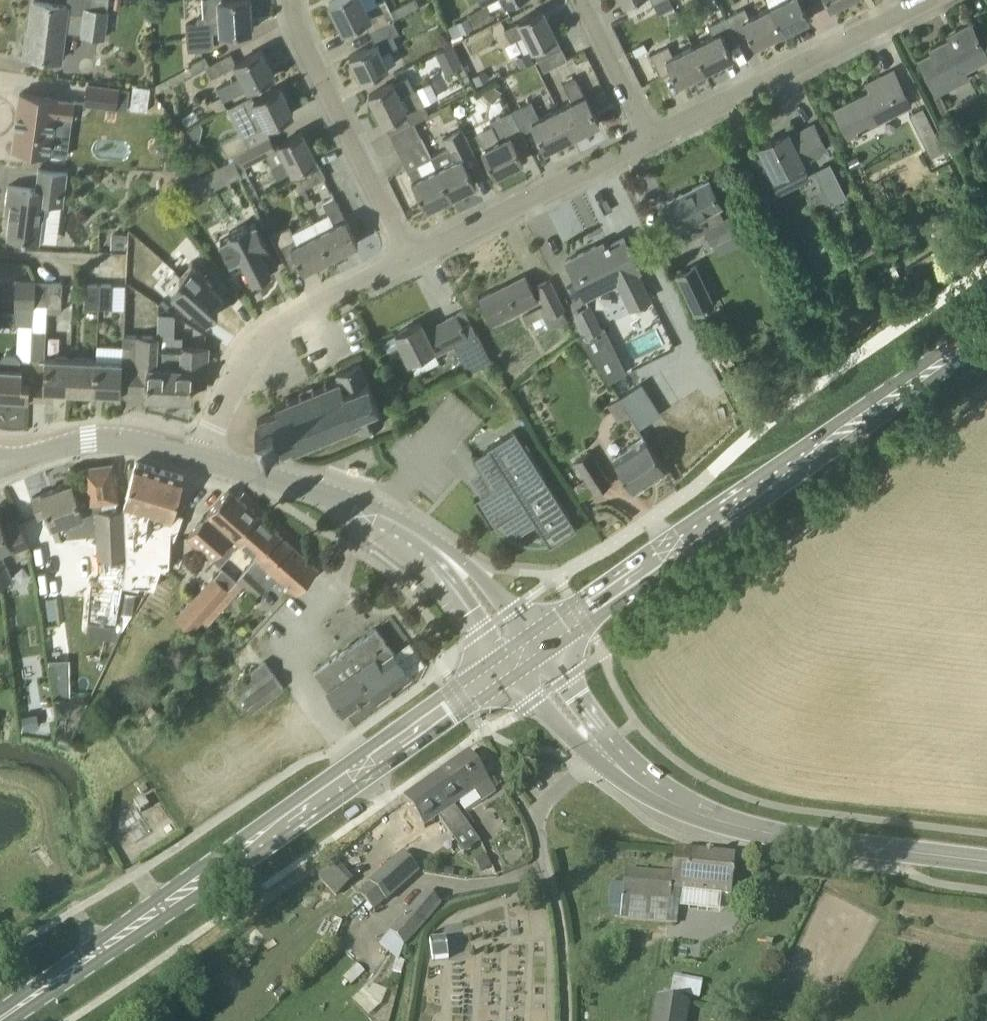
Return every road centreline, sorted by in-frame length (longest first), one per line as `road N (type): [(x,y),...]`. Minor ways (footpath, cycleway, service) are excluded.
road 1 (primary): [(0,1018),(516,663)]
road 2 (primary): [(536,650),(986,332)]
road 3 (secondary): [(986,860),(733,824),(660,795),(600,748)]
road 4 (residential): [(651,131),(933,0)]
road 5 (unclassified): [(600,748),(543,806),(534,827),(561,925),(565,1020)]
road 6 (residential): [(200,459),(229,396),(274,335),(408,257)]
road 7 (residential): [(408,257),(303,53),(294,0)]
road 8 (residential): [(408,257),(651,131)]
road 9 (secondary): [(438,552),(379,515),(200,459)]
road 10 (residential): [(651,131),(578,0)]
road 11 (secondary): [(536,650),(481,580),(438,552)]
road 12 (secondary): [(438,552),(516,663)]
road 13 (secondary): [(200,459),(127,442),(68,445)]
road 14 (secondary): [(516,663),(553,712),(600,748)]

